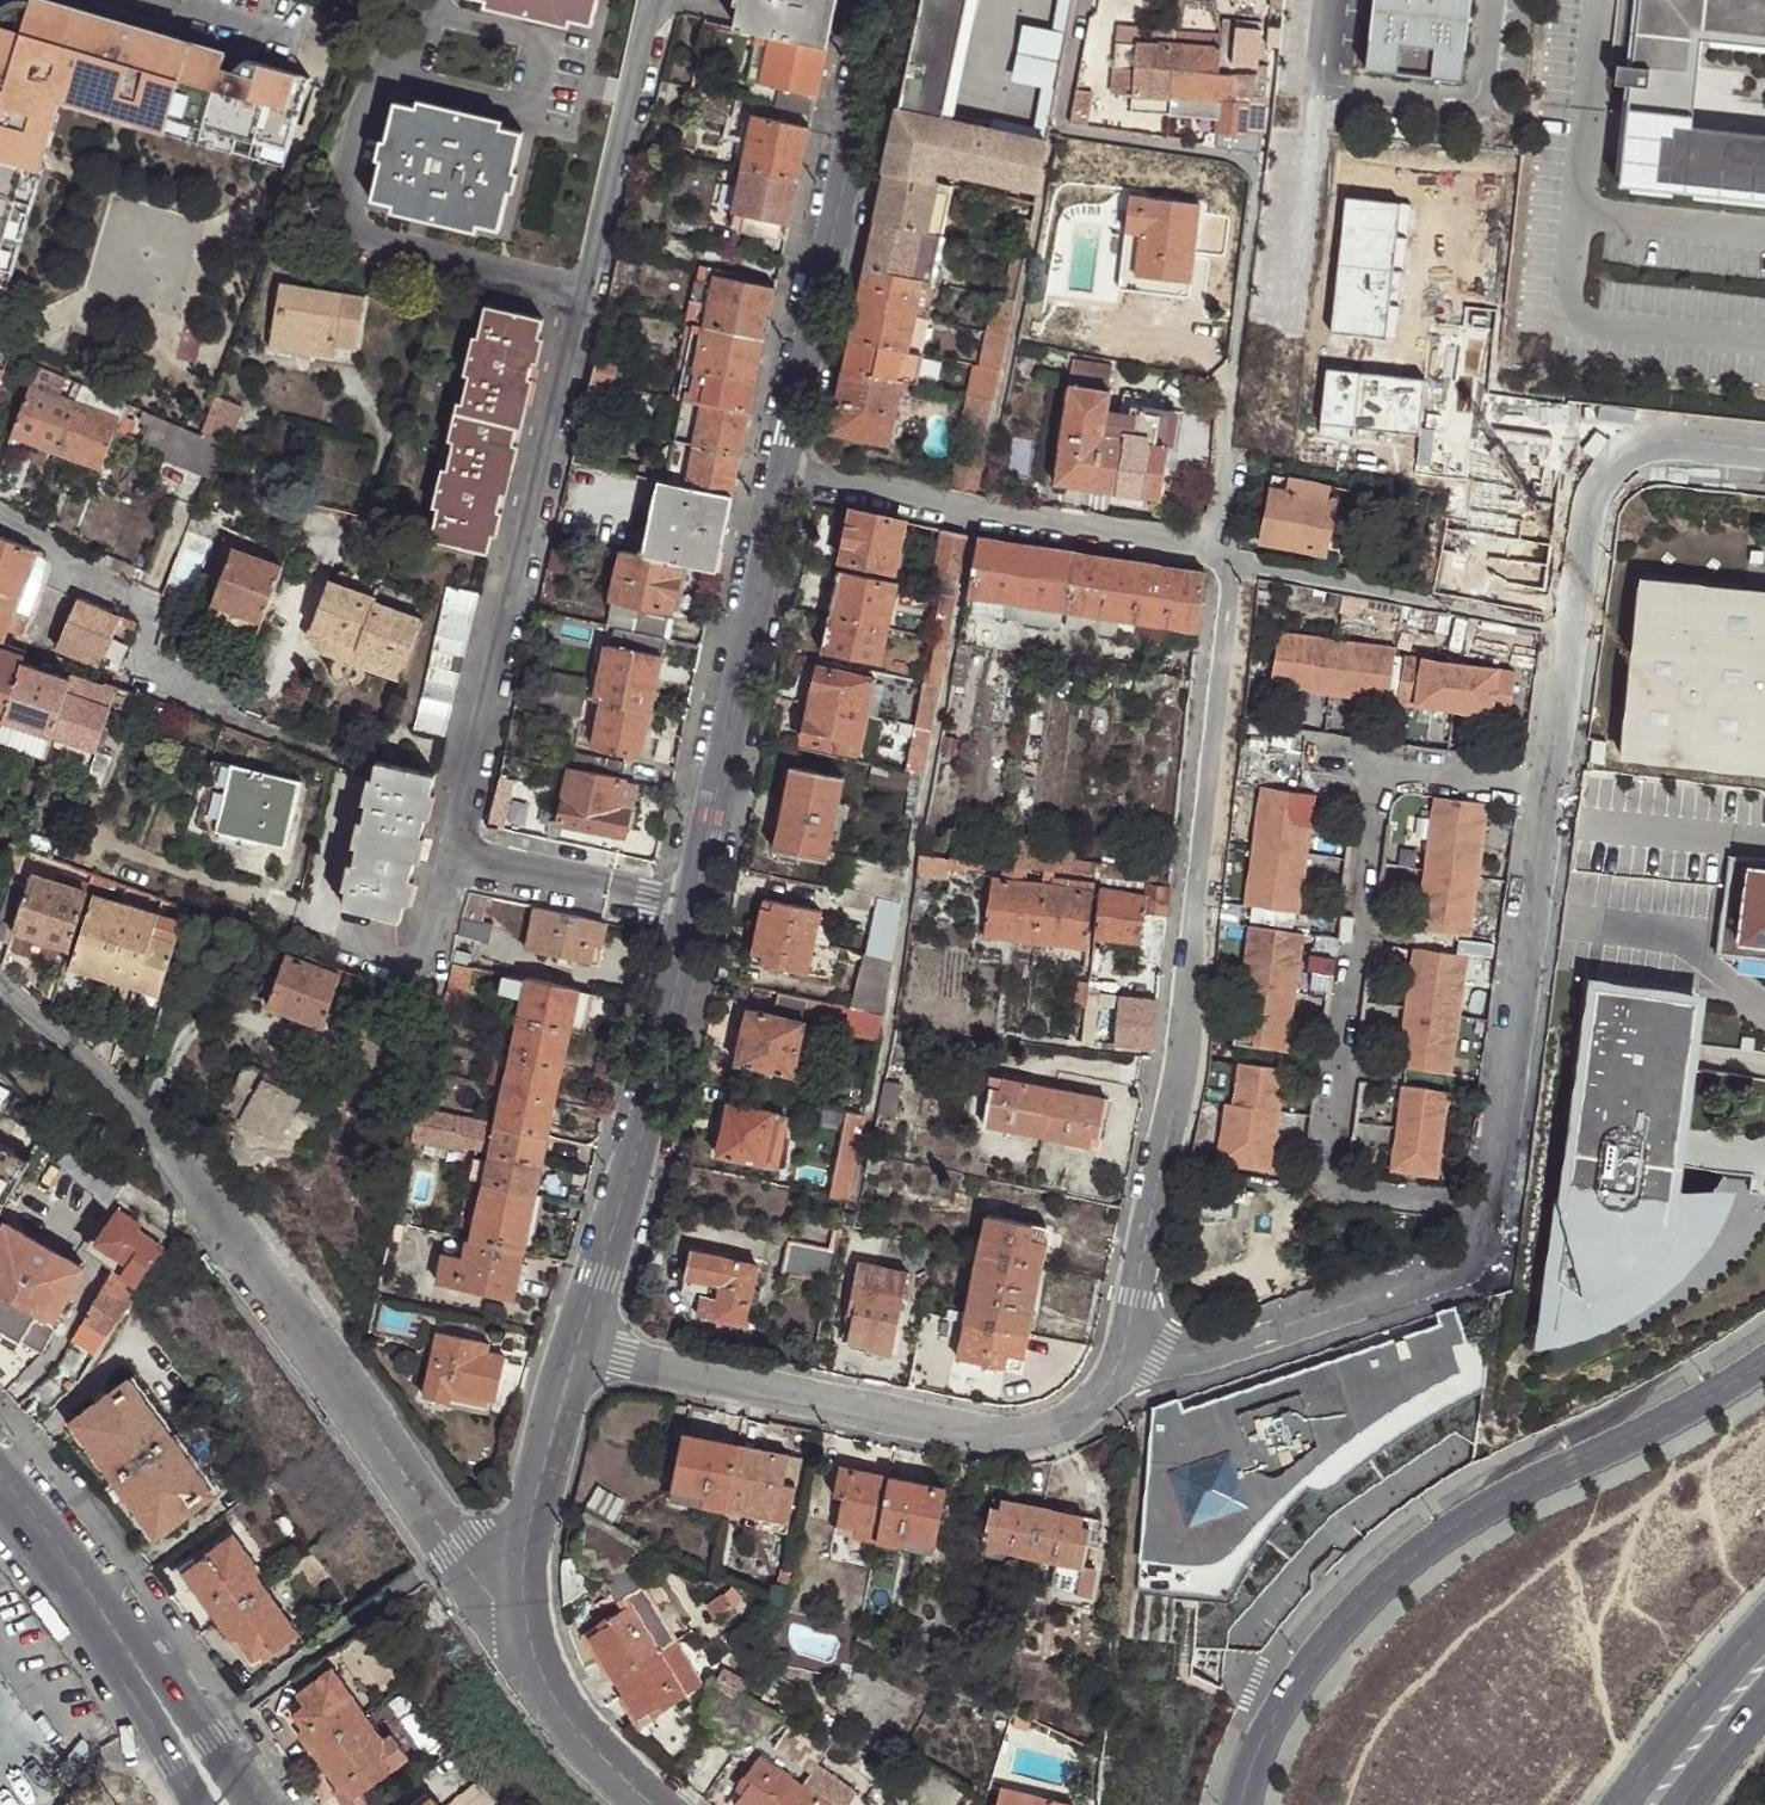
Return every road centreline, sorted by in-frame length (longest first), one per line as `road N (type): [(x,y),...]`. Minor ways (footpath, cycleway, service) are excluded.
road 1 (residential): [(664,5),(473,759),(473,828)]
road 2 (residential): [(0,986),(135,1102),(203,1184),(520,1644)]
road 3 (residential): [(1117,1375),(1169,1126),(1160,1057),(1214,561)]
road 4 (residential): [(1764,1360),(1619,1445),(1516,1493),(1387,1579),(1285,1696),(1249,1771)]
road 5 (residential): [(1490,1215),(1324,1182),(1377,765)]
road 6 (residential): [(573,1350),(977,1435),(1050,1430),(1083,1412),(1117,1375)]
road 7 (unclassified): [(1551,789),(1591,505),(1615,470),(1658,446),(1764,450)]
road 8 (tertiary): [(879,0),(779,467)]
road 9 (tertiary): [(692,895),(646,1103),(573,1350)]
road 10 (residential): [(779,467),(1214,561)]
road 11 (tertiary): [(779,467),(692,895)]
road 12 (unclassified): [(1490,1215),(1551,789)]
road 13 (unclassified): [(1117,1375),(1450,1269),(1480,1247),(1490,1215)]
road 14 (residential): [(360,767),(332,889),(341,919),(377,939),(427,938),(449,919),(473,828)]
road 15 (residential): [(0,524),(62,557),(65,574),(155,610),(139,669),(222,701)]
road 16 (tertiary): [(573,1350),(525,1546),(520,1644)]
road 17 (residential): [(473,828),(494,850),(534,865),(692,895)]
road 18 (primary): [(1764,1627),(1625,1804)]
road 19 (primary): [(253,1804),(115,1629)]
road 20 (tertiary): [(520,1644),(604,1757),(655,1804)]
road 21 (primary): [(115,1629),(195,1804)]
road 22 (primary): [(0,1481),(115,1629)]
road 23 (residential): [(1377,765),(1551,789)]
road 24 (residential): [(1231,387),(1214,561)]
road 25 (primary): [(1683,1804),(1764,1703)]

